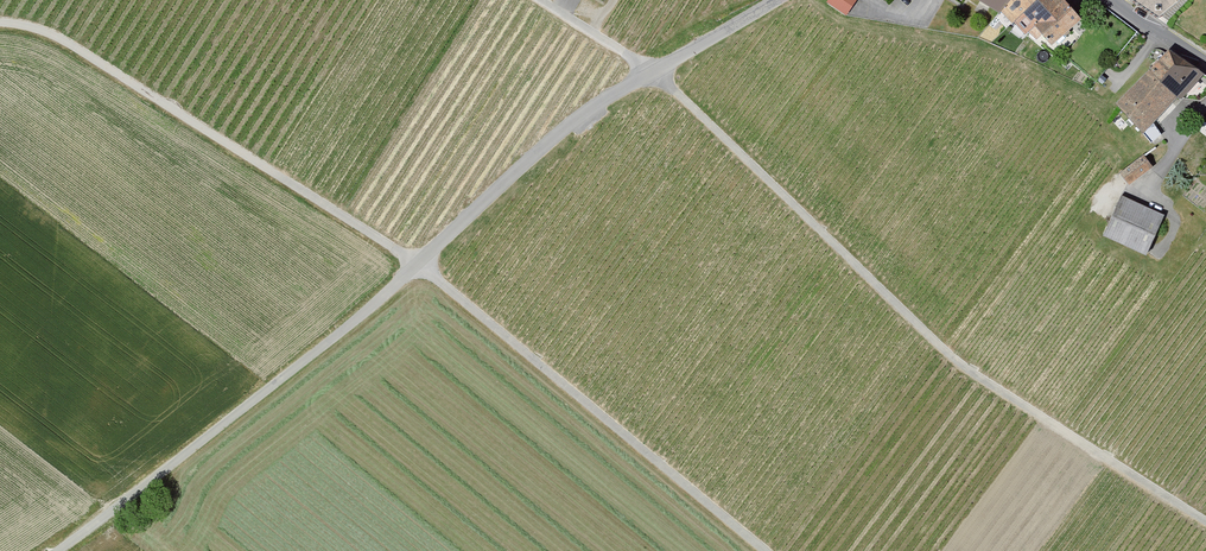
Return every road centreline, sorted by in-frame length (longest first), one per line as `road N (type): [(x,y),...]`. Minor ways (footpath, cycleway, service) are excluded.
road 1 (track): [(770,550),(426,261),(77,46),(0,20)]
road 2 (unclassified): [(66,550),(309,364),(583,124),(780,0)]
road 3 (track): [(1205,519),(953,356),(661,76),(542,0)]

